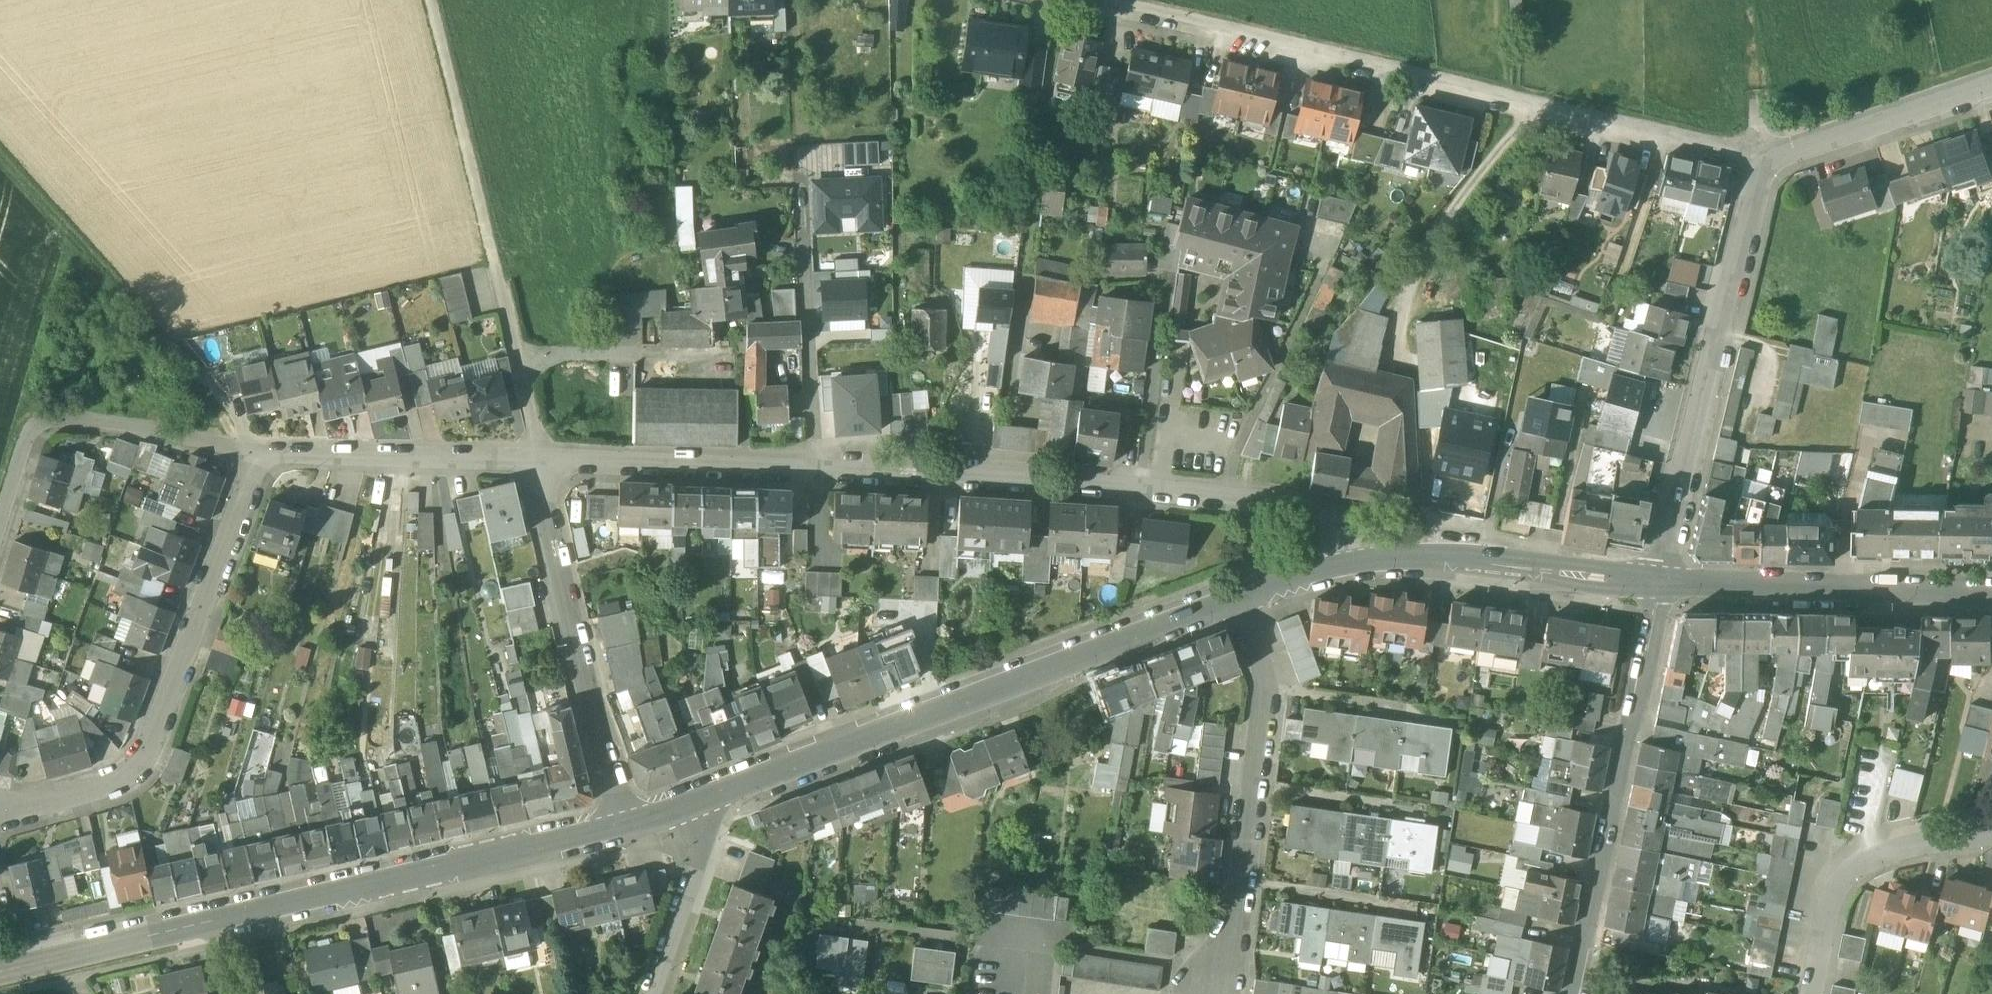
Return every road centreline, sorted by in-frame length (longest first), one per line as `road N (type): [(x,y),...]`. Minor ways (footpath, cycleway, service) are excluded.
road 1 (residential): [(1364,558),(1317,505),(1245,493),(541,458)]
road 2 (residential): [(1086,0),(1769,156)]
road 3 (tertiary): [(625,824),(0,970)]
road 4 (tertiary): [(1249,592),(741,788)]
road 5 (residential): [(0,802),(27,806),(119,781),(146,754),(258,451)]
road 6 (residential): [(541,458),(437,0)]
road 7 (residential): [(1664,580),(1769,156)]
road 8 (residential): [(1578,993),(1664,580)]
road 9 (residential): [(1249,592),(1268,688),(1241,917),(1212,988)]
road 10 (residential): [(625,824),(541,458)]
road 11 (tertiary): [(1991,592),(1664,580)]
road 12 (residential): [(258,451),(131,426),(72,419),(38,427),(26,436),(0,519)]
road 13 (tertiary): [(1664,580),(1364,558)]
road 14 (residential): [(541,458),(258,451)]
road 15 (residential): [(1991,831),(1896,846),(1856,864),(1833,899),(1814,993)]
road 16 (residential): [(1769,156),(1991,83)]
road 17 (residential): [(741,788),(657,993)]
road 18 (track): [(793,0),(799,159)]
road 19 (tertiary): [(741,788),(625,824)]
road 20 (tertiary): [(1364,558),(1249,592)]

